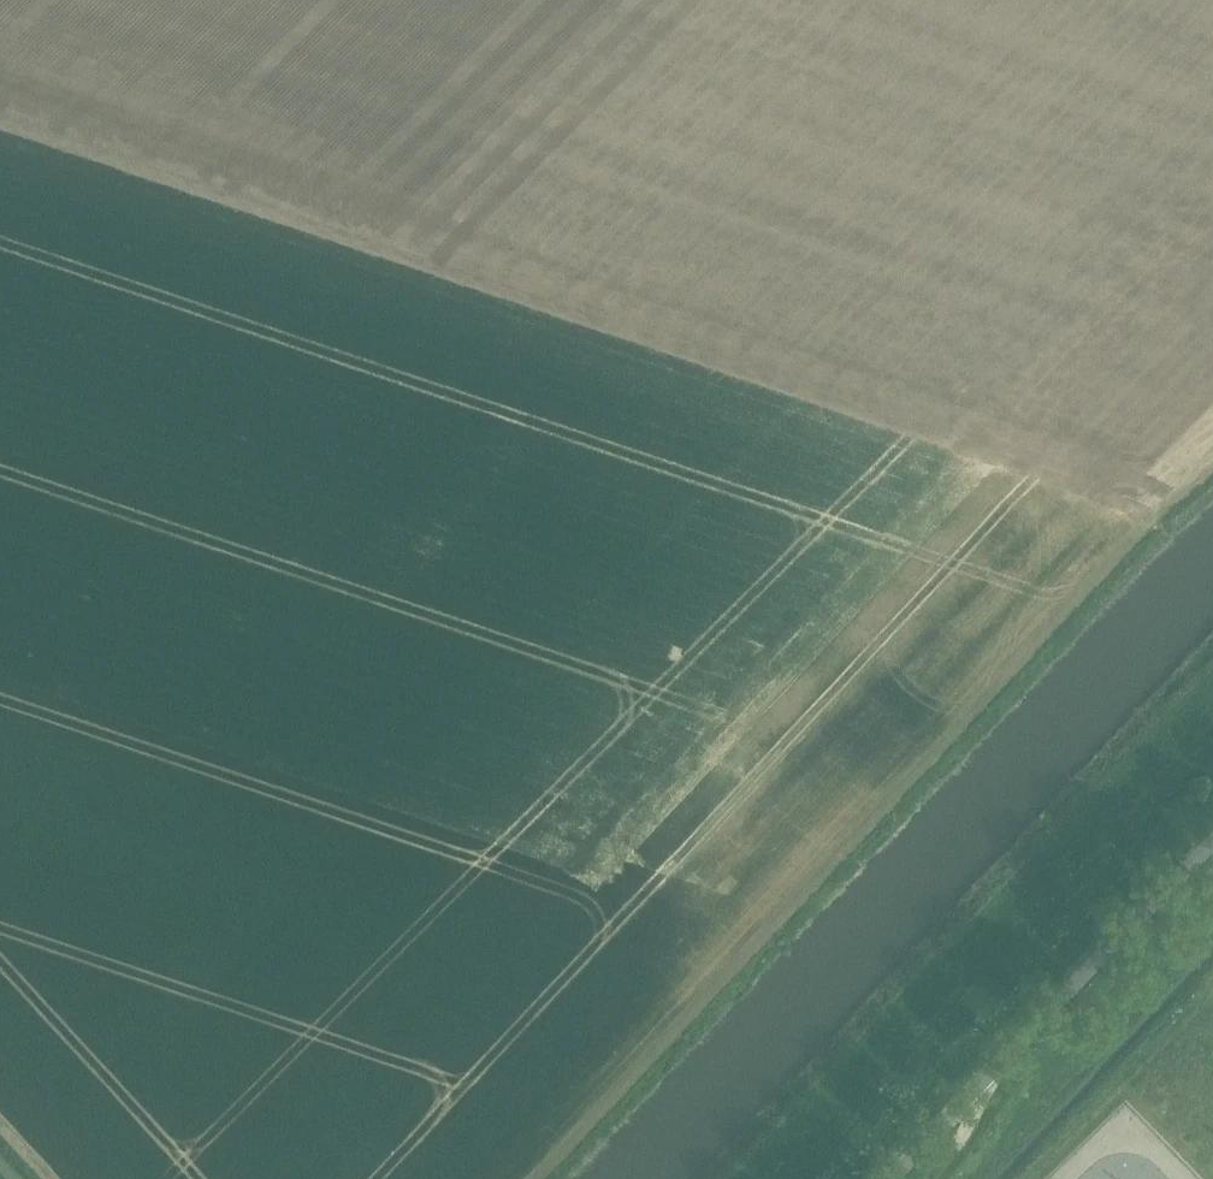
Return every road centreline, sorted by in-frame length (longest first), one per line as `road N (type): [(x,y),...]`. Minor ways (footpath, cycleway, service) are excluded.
road 1 (unclassified): [(890,1178),(1212,845)]

